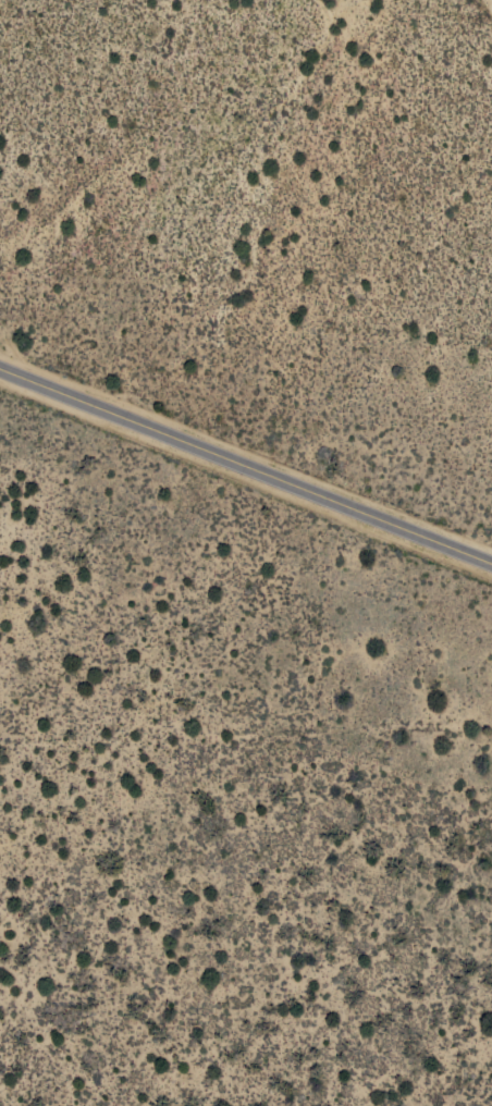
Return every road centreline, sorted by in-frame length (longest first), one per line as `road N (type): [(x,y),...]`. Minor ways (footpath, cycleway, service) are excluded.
road 1 (secondary): [(0,367),(491,561)]

